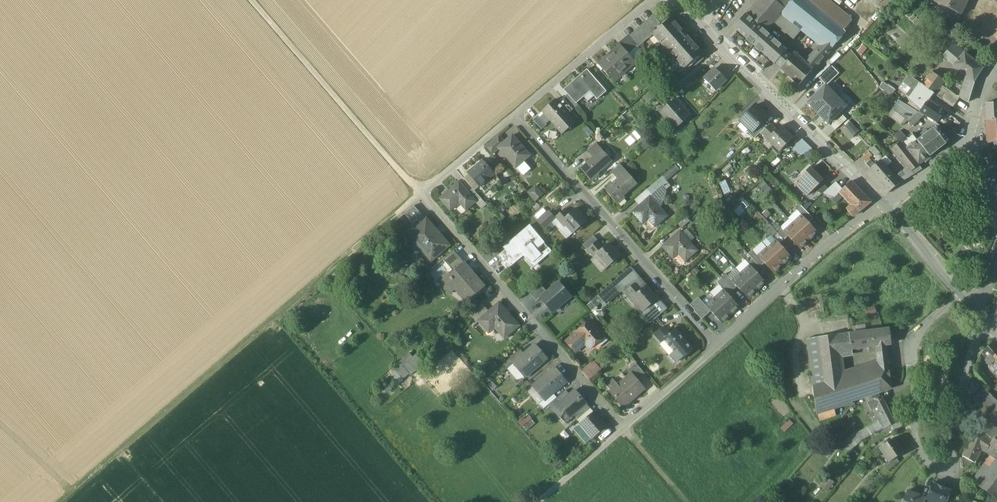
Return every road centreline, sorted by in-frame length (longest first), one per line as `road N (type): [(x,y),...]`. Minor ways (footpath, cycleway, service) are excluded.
road 1 (track): [(420,191),(62,501)]
road 2 (residential): [(514,113),(420,191),(624,427)]
road 3 (residential): [(964,293),(921,329),(913,349),(916,439),(943,470),(952,466),(976,347),(990,326)]
road 4 (residential): [(716,346),(514,113)]
road 5 (tertiary): [(674,0),(885,207)]
road 6 (track): [(420,191),(254,0)]
road 7 (residential): [(716,346),(885,207)]
road 8 (residential): [(651,0),(514,113)]
road 9 (residential): [(624,427),(716,346)]

